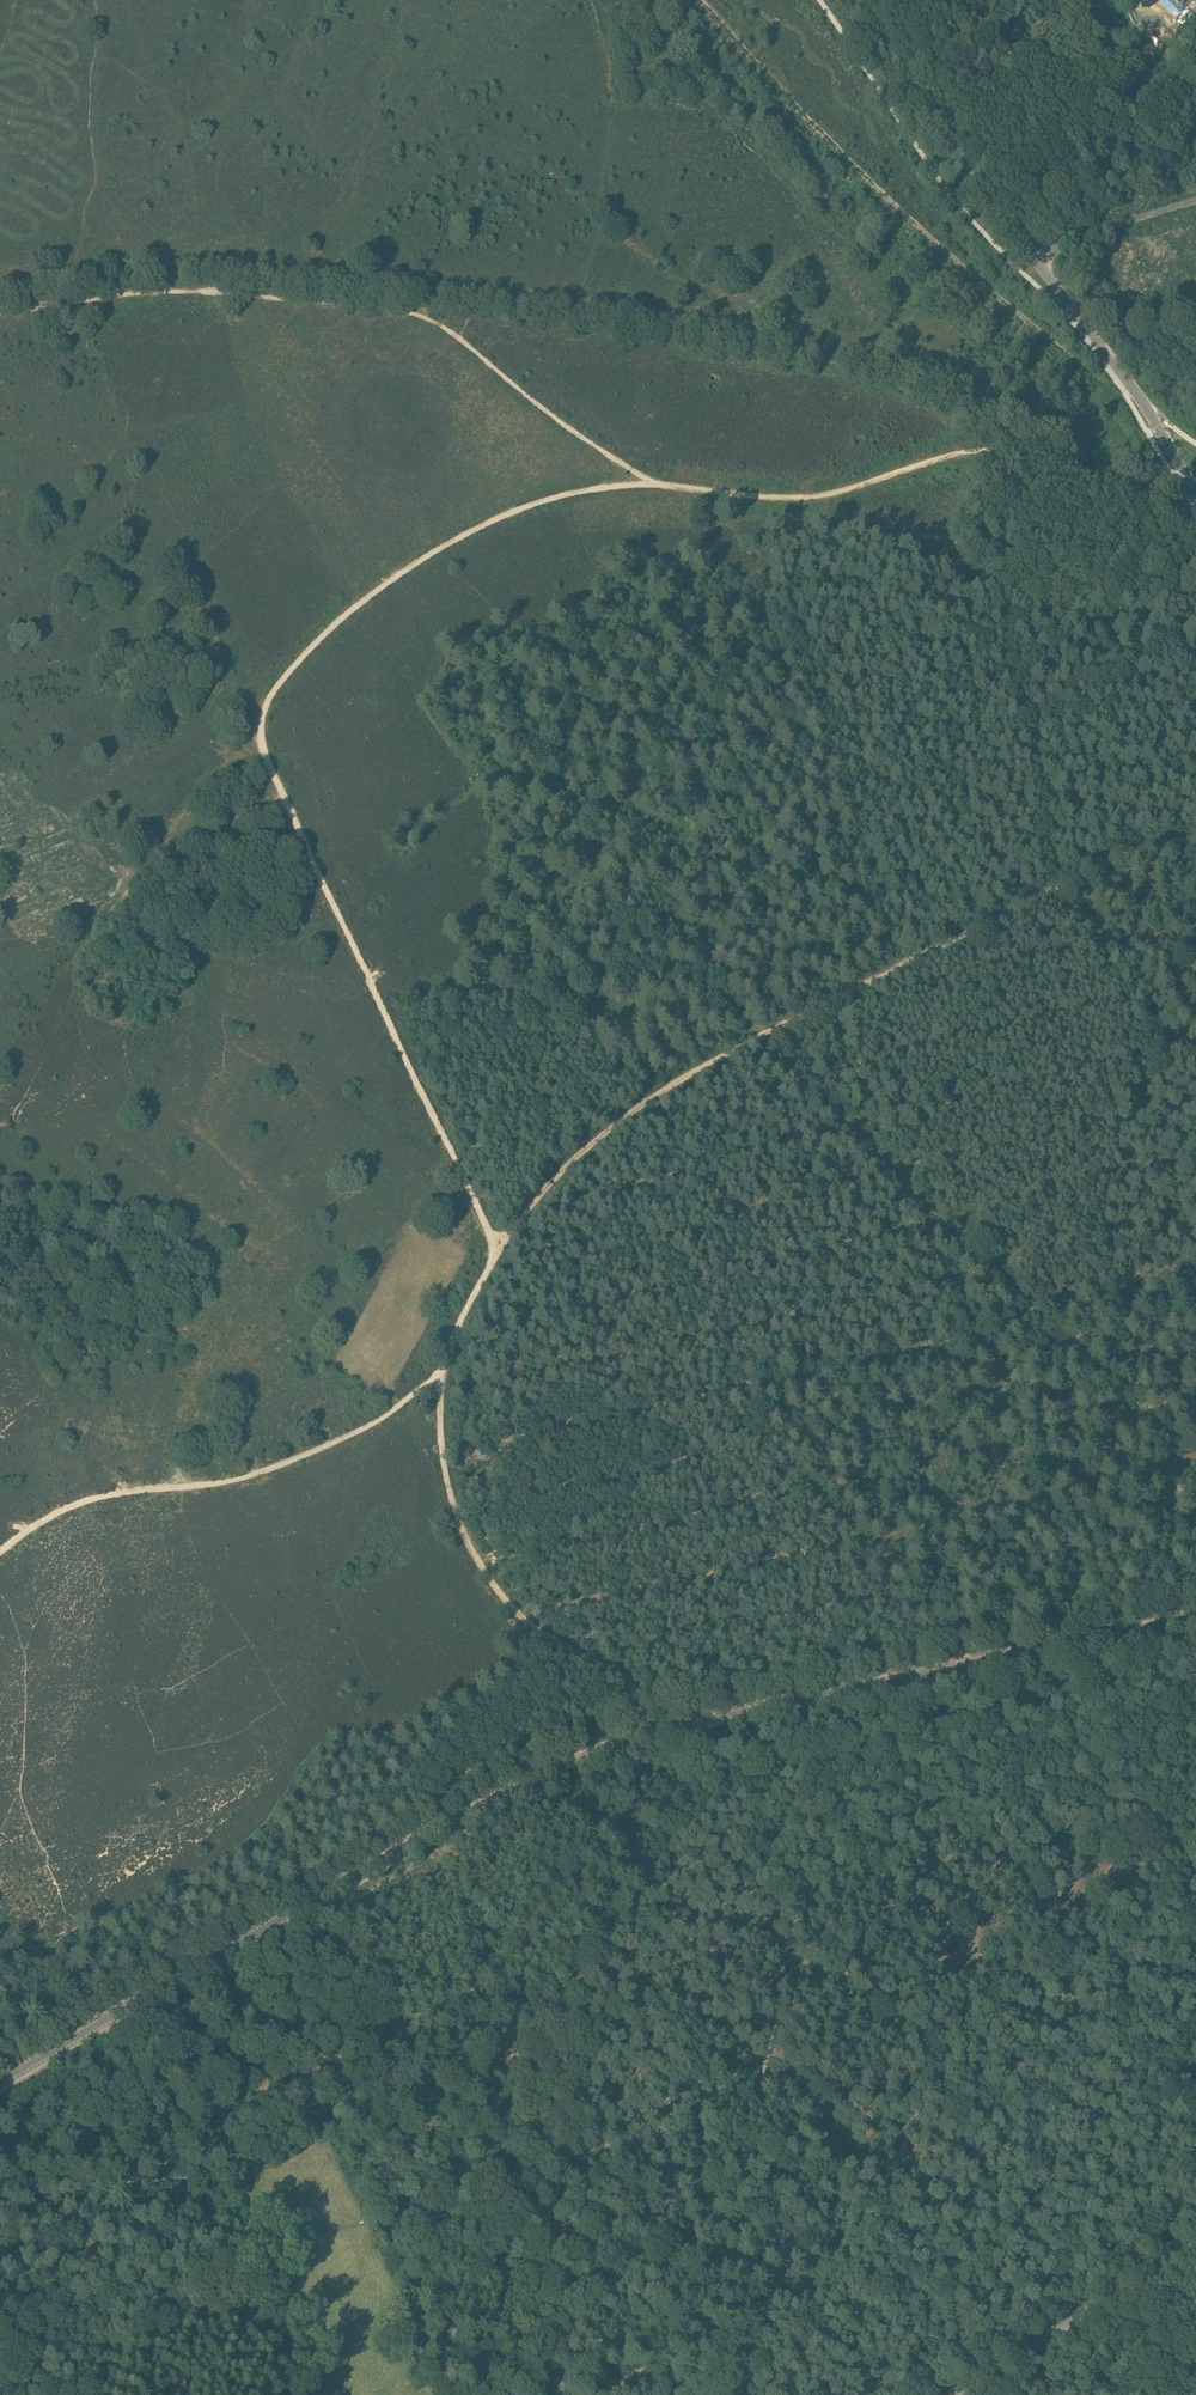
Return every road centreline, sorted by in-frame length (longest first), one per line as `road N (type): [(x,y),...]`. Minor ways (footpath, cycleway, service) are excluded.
road 1 (tertiary): [(0,2078),(428,1835),(594,1753),(658,1729),(1195,1617)]
road 2 (track): [(495,1253),(580,1154),(672,1086),(1102,870),(1195,833)]
road 3 (track): [(658,1729),(612,1670),(537,1629),(466,1539),(442,1451),(441,1378)]
road 4 (secondary): [(1032,253),(861,0)]
road 5 (secondary): [(1195,488),(1032,253)]
road 6 (unclassified): [(961,2394),(1195,2243)]
road 7 (unclassified): [(1032,253),(1195,200)]
road 8 (track): [(441,1378),(495,1253)]

